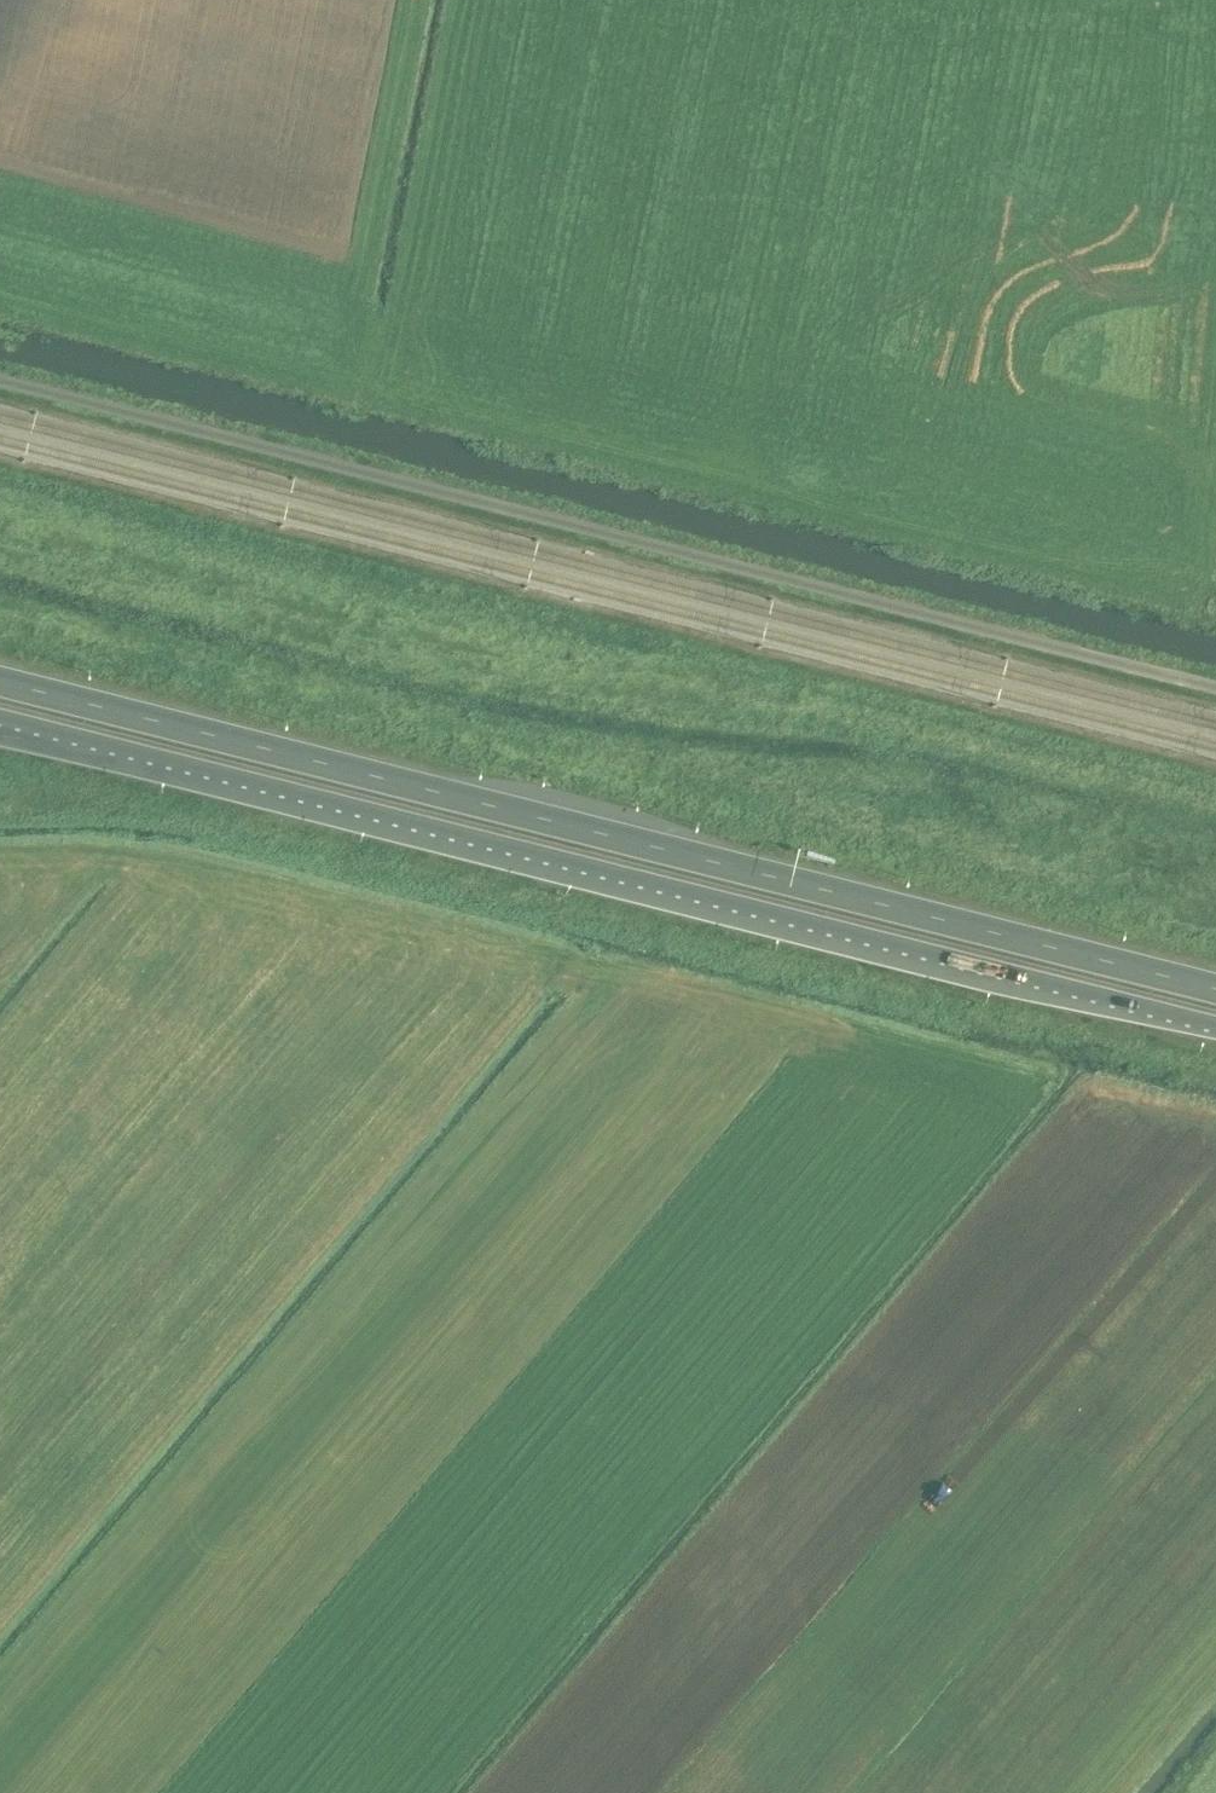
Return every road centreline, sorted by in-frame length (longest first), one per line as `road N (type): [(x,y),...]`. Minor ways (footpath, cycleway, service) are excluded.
road 1 (trunk): [(0,714),(1215,1023)]
road 2 (trunk): [(1215,987),(0,680)]

